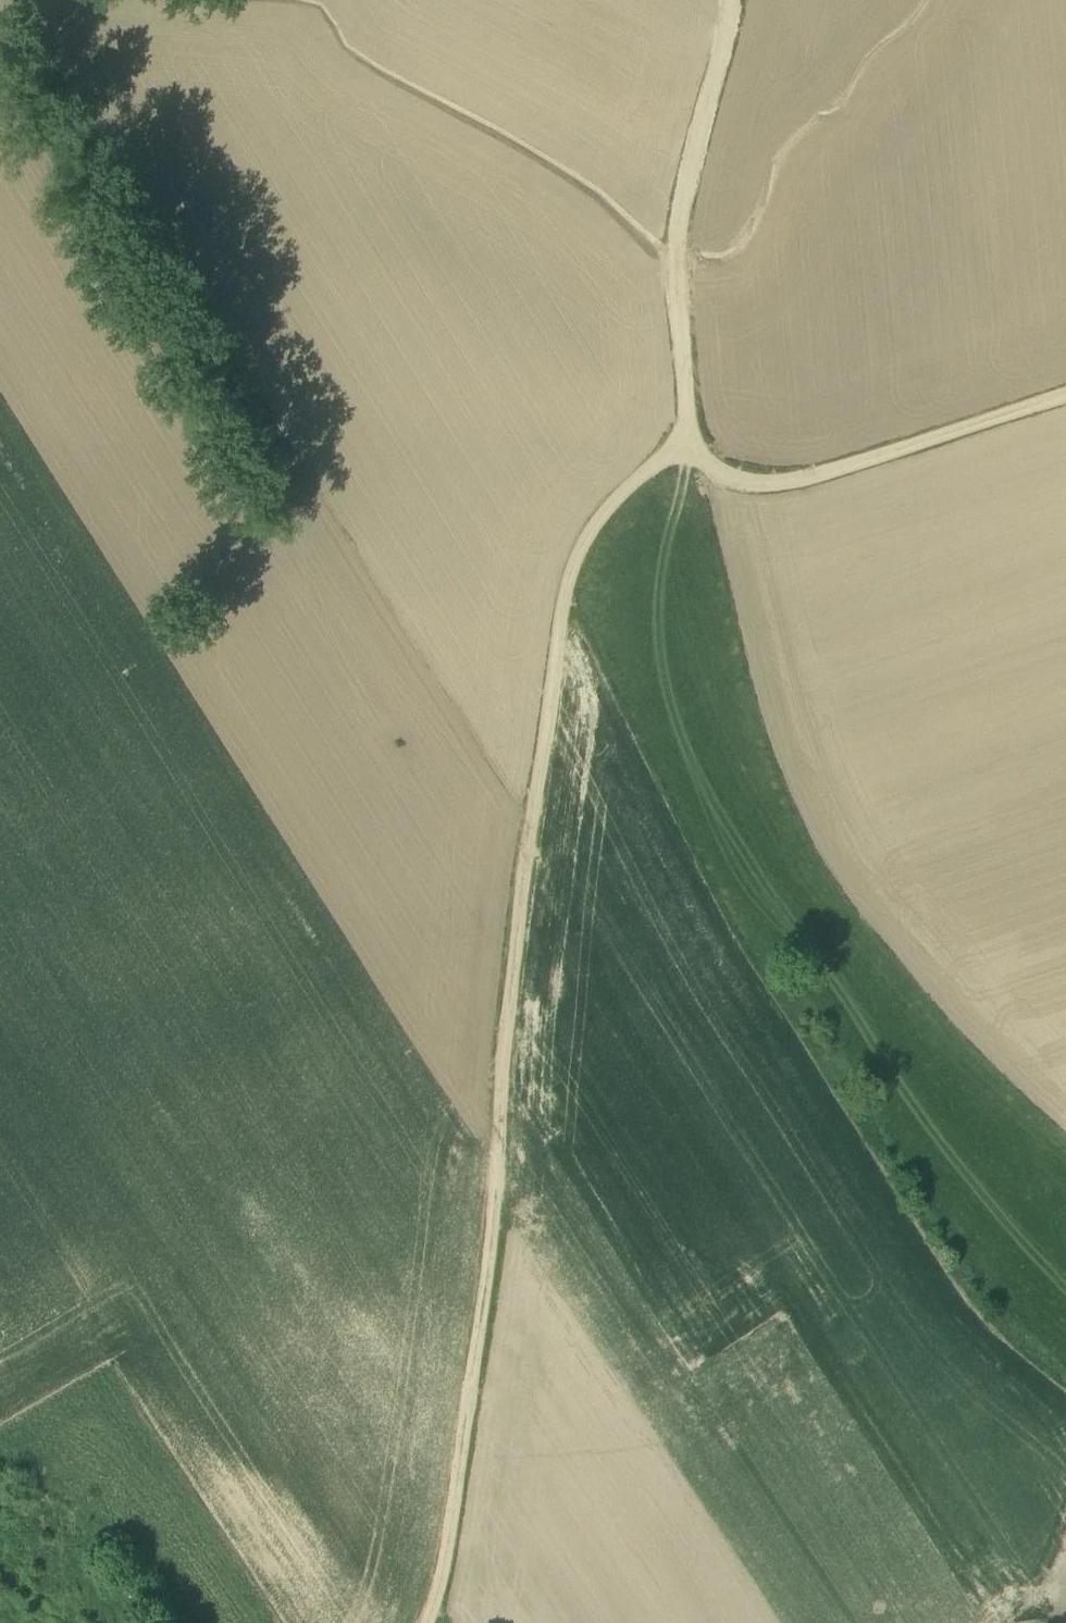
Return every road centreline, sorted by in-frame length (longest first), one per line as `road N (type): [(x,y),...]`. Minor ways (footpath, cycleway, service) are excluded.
road 1 (track): [(426,1622),(448,1533),(494,1213),(503,1077),(565,597),(583,545),(616,498),(656,461),(695,446)]
road 2 (track): [(731,0),(677,240),(695,446)]
road 3 (track): [(695,446),(725,474),(773,482),(1065,391)]

